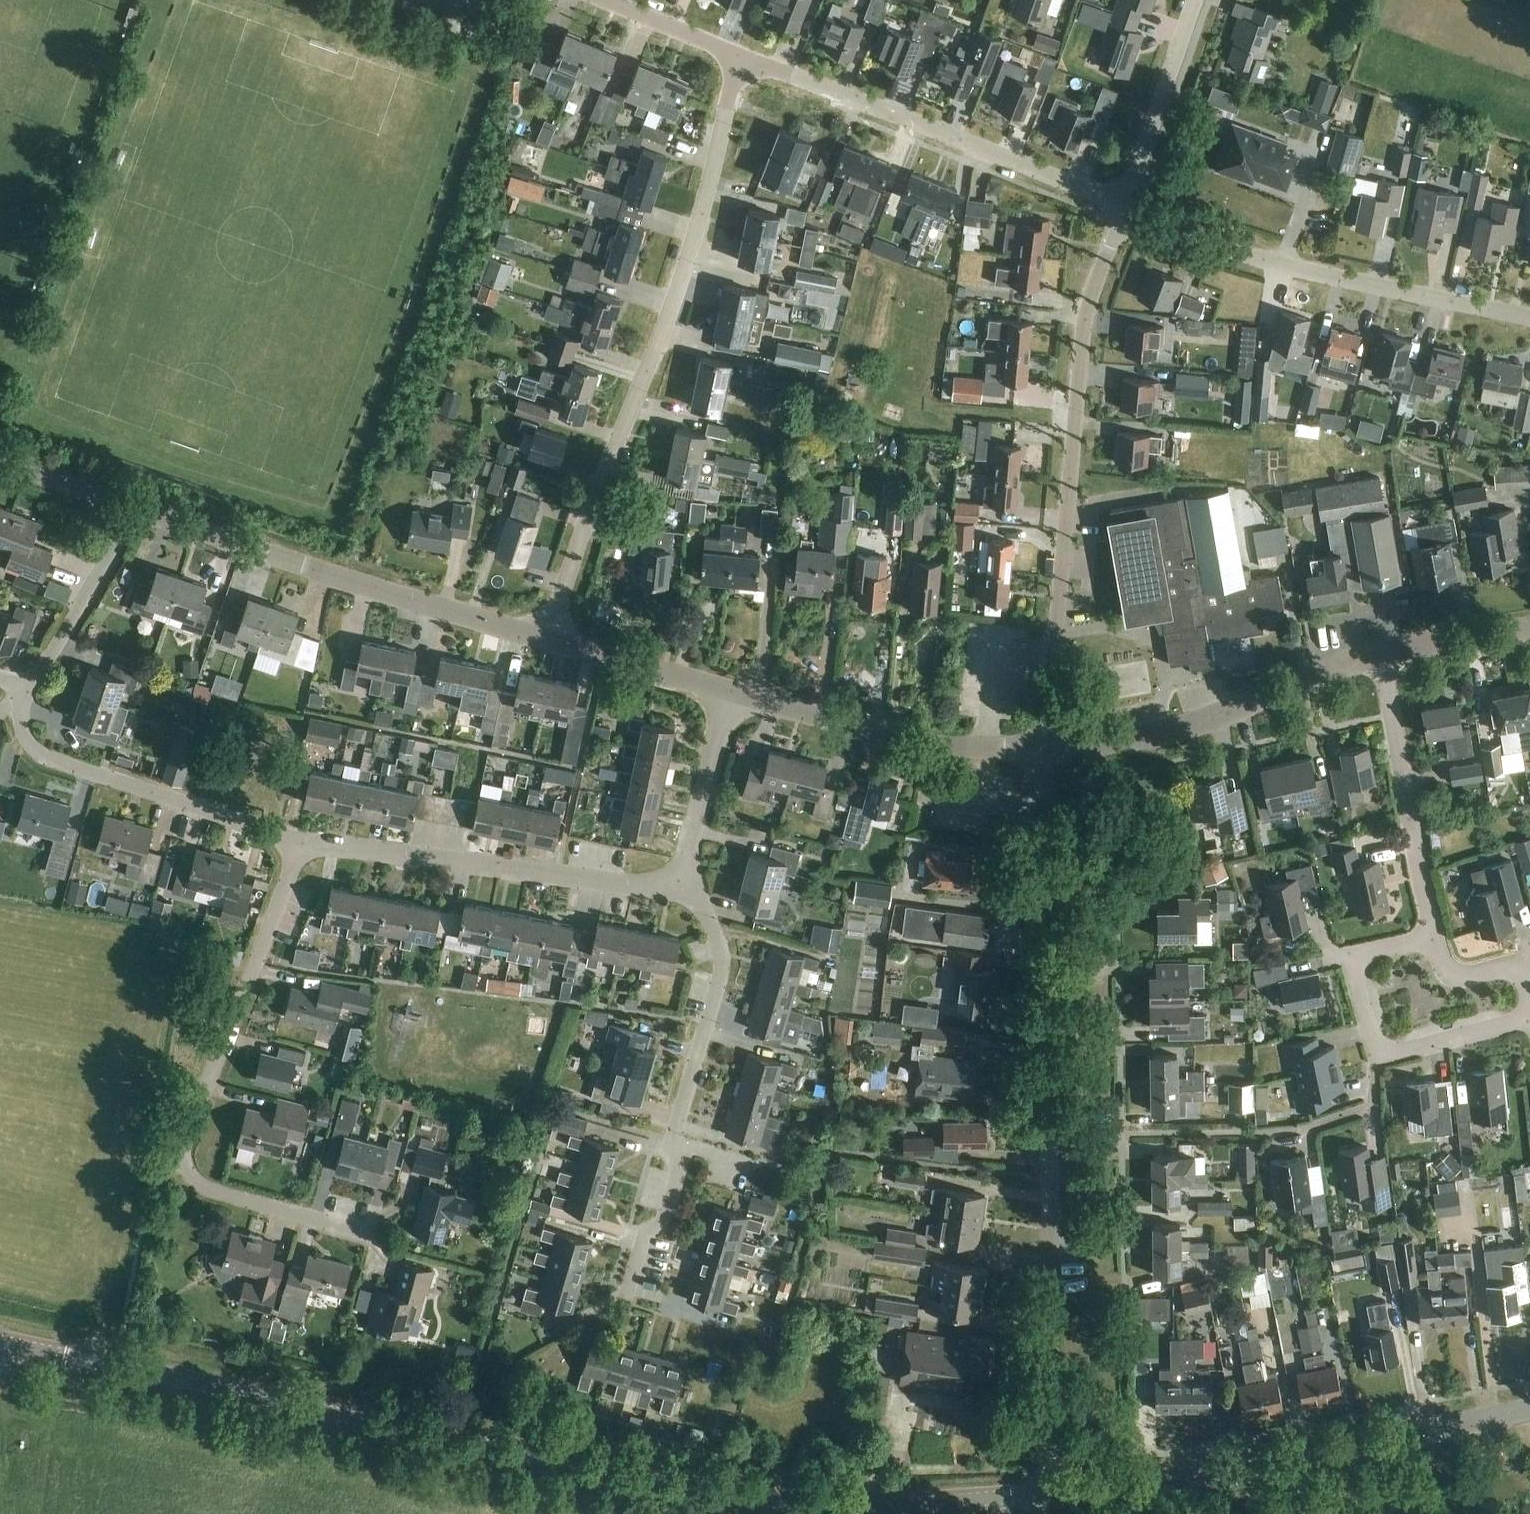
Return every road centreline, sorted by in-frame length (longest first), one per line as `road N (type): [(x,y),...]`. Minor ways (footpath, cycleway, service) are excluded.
road 1 (tertiary): [(1051,1495),(878,1506),(698,1490),(0,1342)]
road 2 (unclassified): [(1051,1495),(1046,751)]
road 3 (residential): [(552,637),(688,262),(745,55)]
road 4 (unclassified): [(1046,751),(1083,343),(1124,211)]
road 5 (residential): [(364,1232),(203,1188),(182,1158),(304,843)]
road 6 (residential): [(637,1291),(652,1235),(671,1213),(681,1180),(675,1149),(720,980),(719,940),(702,906),(679,891)]
road 7 (unclassified): [(140,508),(552,637)]
road 8 (residential): [(1529,317),(1340,278),(1162,231),(1124,211)]
road 9 (residential): [(1124,211),(745,55)]
road 10 (residential): [(679,891),(304,843)]
road 11 (unclassified): [(1046,751),(1117,743),(1220,717),(1384,656)]
road 12 (residential): [(304,843),(49,759),(28,740),(28,693)]
road 13 (tertiary): [(1051,1495),(1388,1438)]
road 14 (unclassified): [(731,697),(927,744),(1046,751)]
road 15 (residential): [(1436,937),(1384,656)]
road 16 (residential): [(1529,1020),(1376,1057),(1352,955)]
road 17 (residential): [(1124,211),(1195,0)]
road 18 (residential): [(28,693),(140,508)]
road 19 (residential): [(679,891),(731,697)]
road 20 (unclassified): [(552,637),(731,697)]
road 21 (residential): [(745,55),(606,0)]
road 22 (unclassified): [(0,460),(140,508)]
road 23 (unclassified): [(1384,656),(1529,630)]
road 24 (tertiary): [(1388,1438),(1529,1411)]

